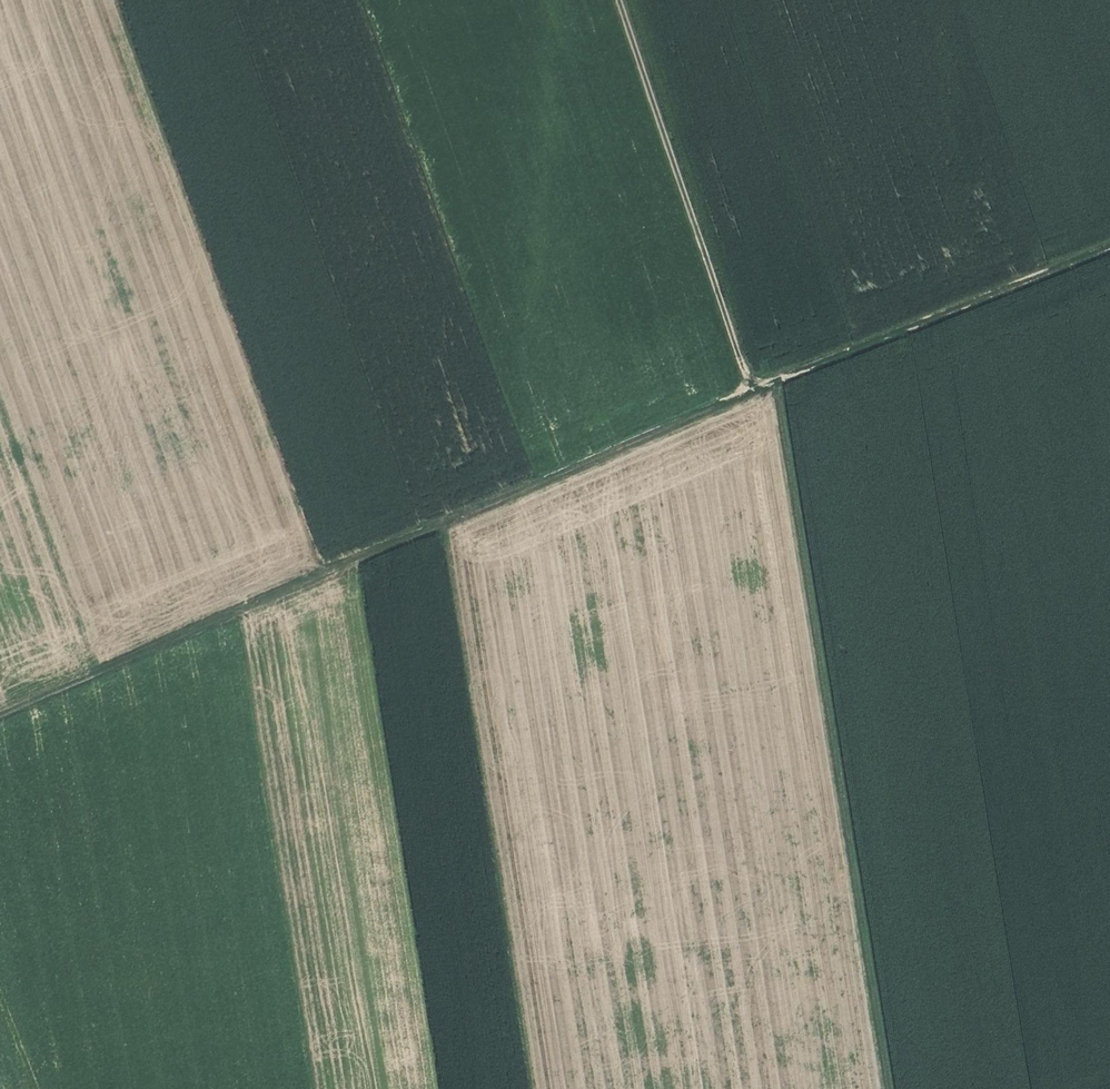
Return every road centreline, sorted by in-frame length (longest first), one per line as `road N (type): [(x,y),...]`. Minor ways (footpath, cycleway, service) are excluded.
road 1 (track): [(1109,246),(751,389),(0,717)]
road 2 (track): [(751,389),(620,0)]

